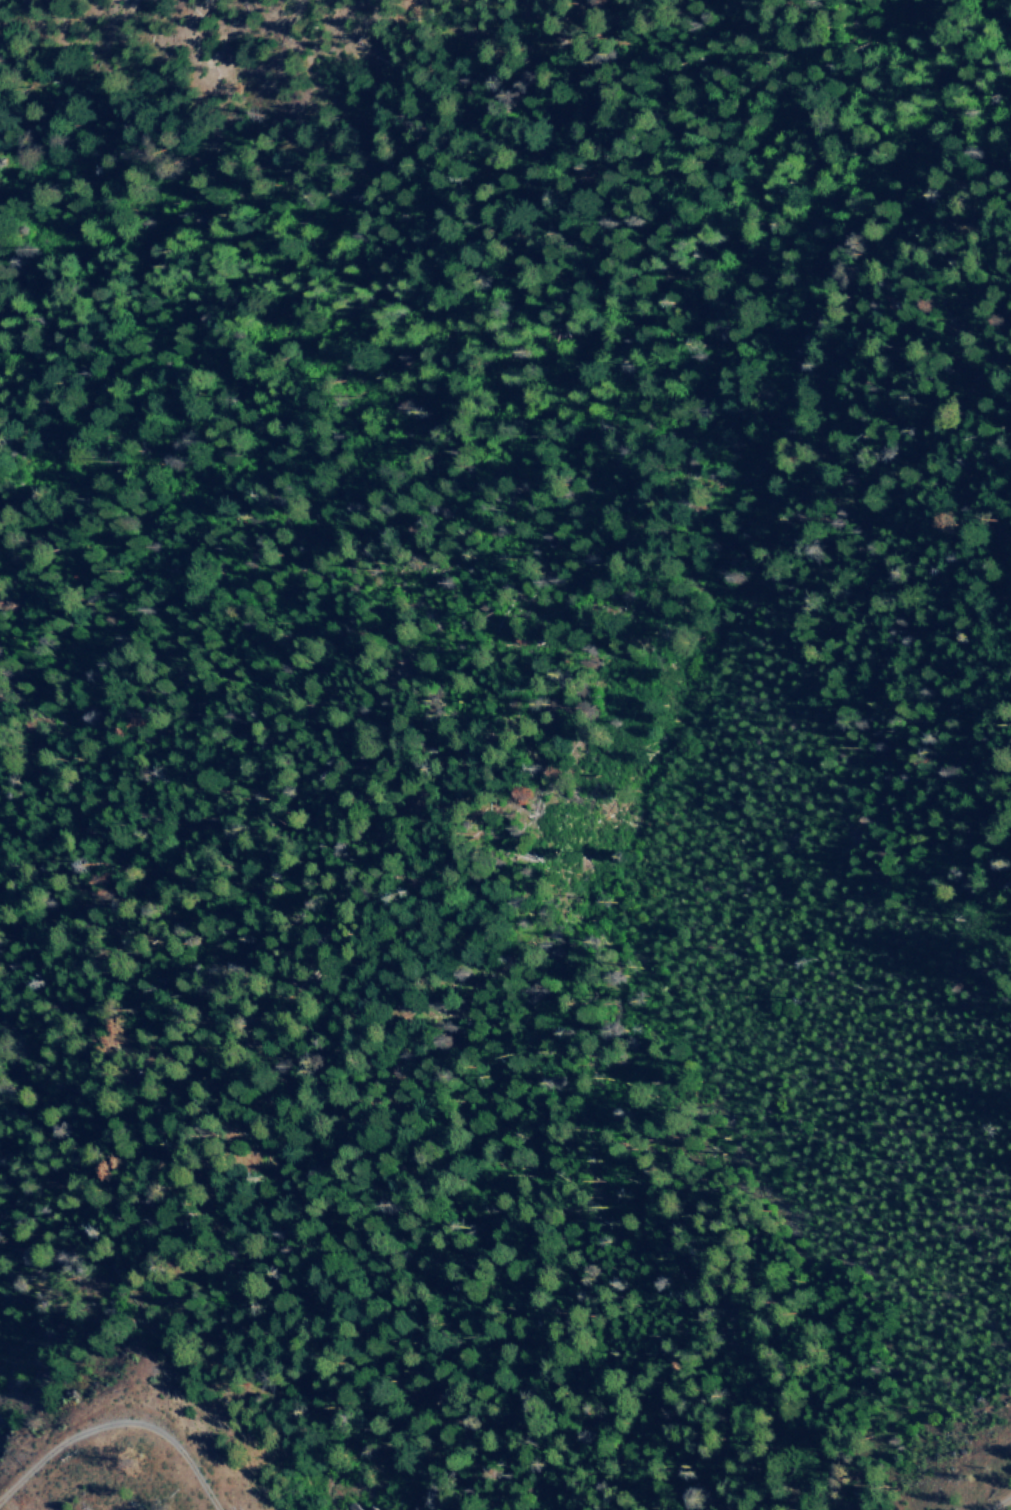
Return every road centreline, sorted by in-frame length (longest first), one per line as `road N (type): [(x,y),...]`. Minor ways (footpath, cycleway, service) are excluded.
road 1 (track): [(0,1498),(43,1454),(111,1420),(140,1424),(164,1444),(206,1509)]

